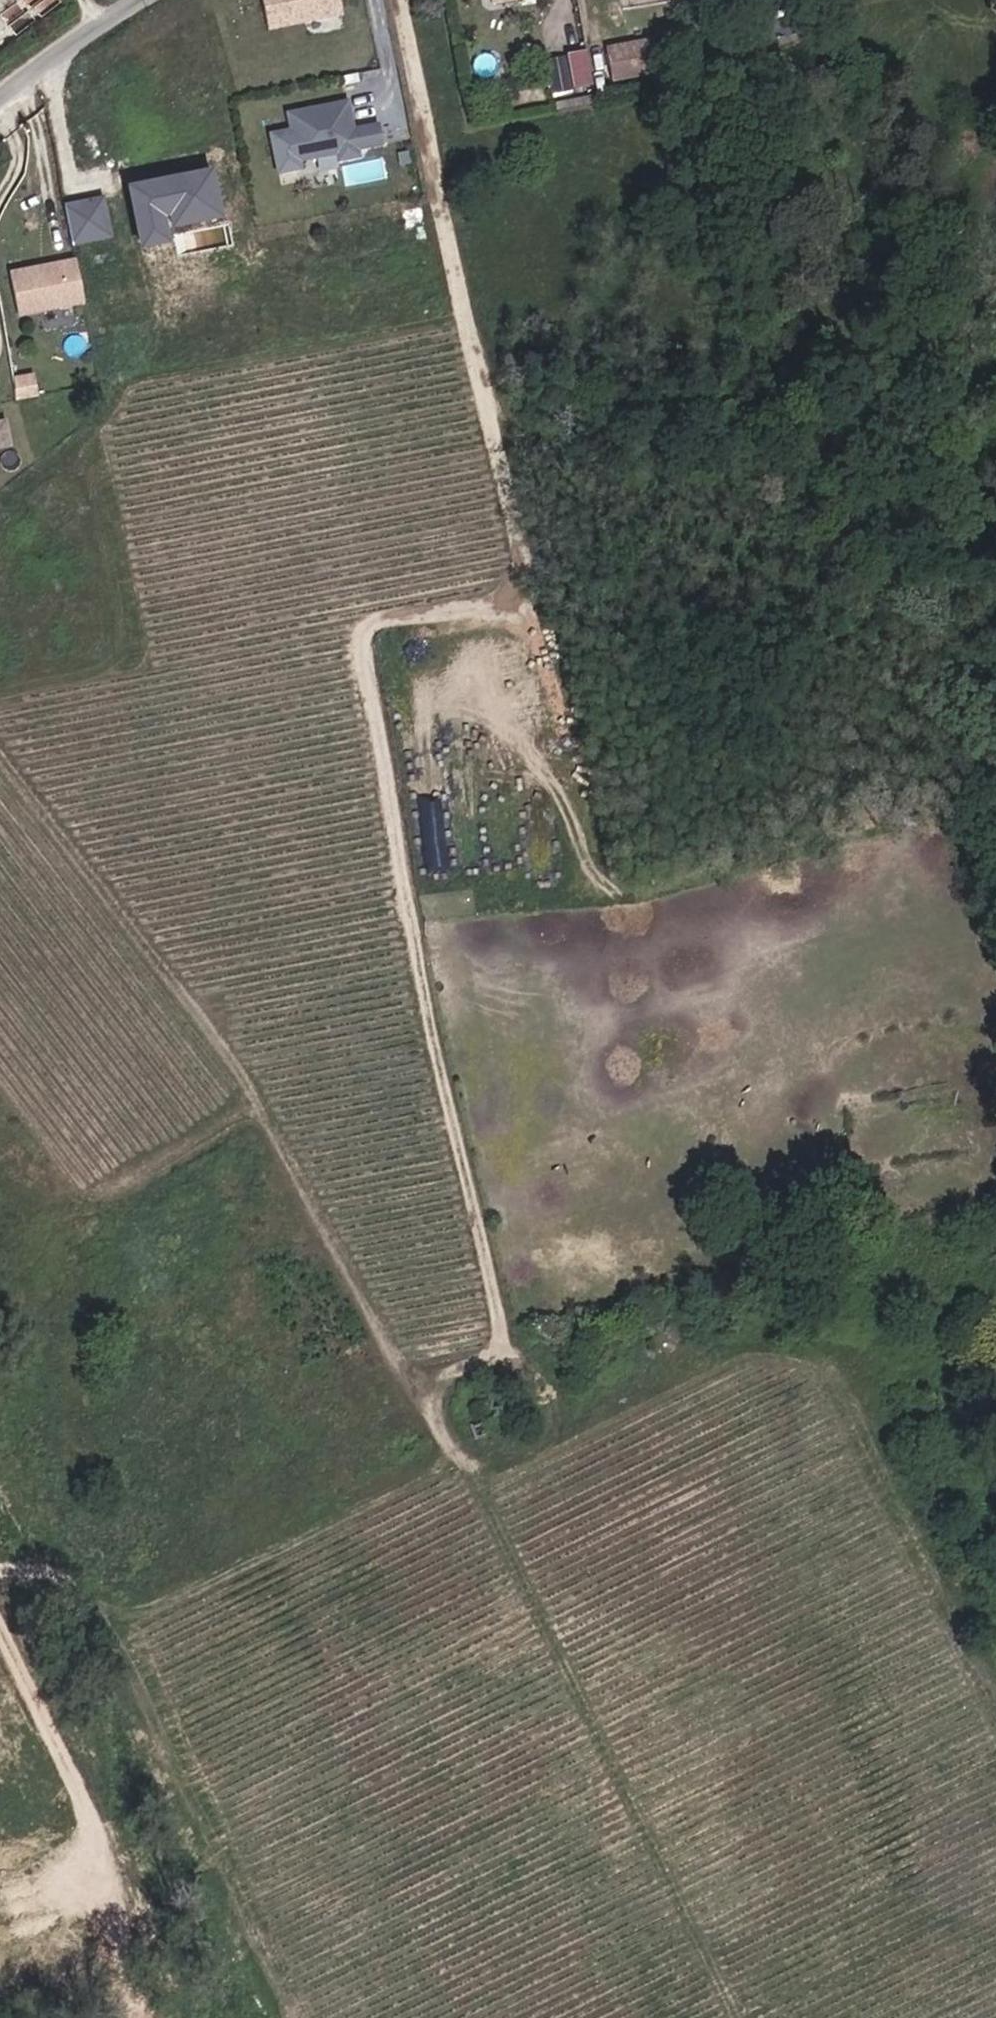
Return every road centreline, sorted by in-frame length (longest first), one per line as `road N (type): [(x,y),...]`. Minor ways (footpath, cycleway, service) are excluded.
road 1 (unclassified): [(0,100),(118,0)]

